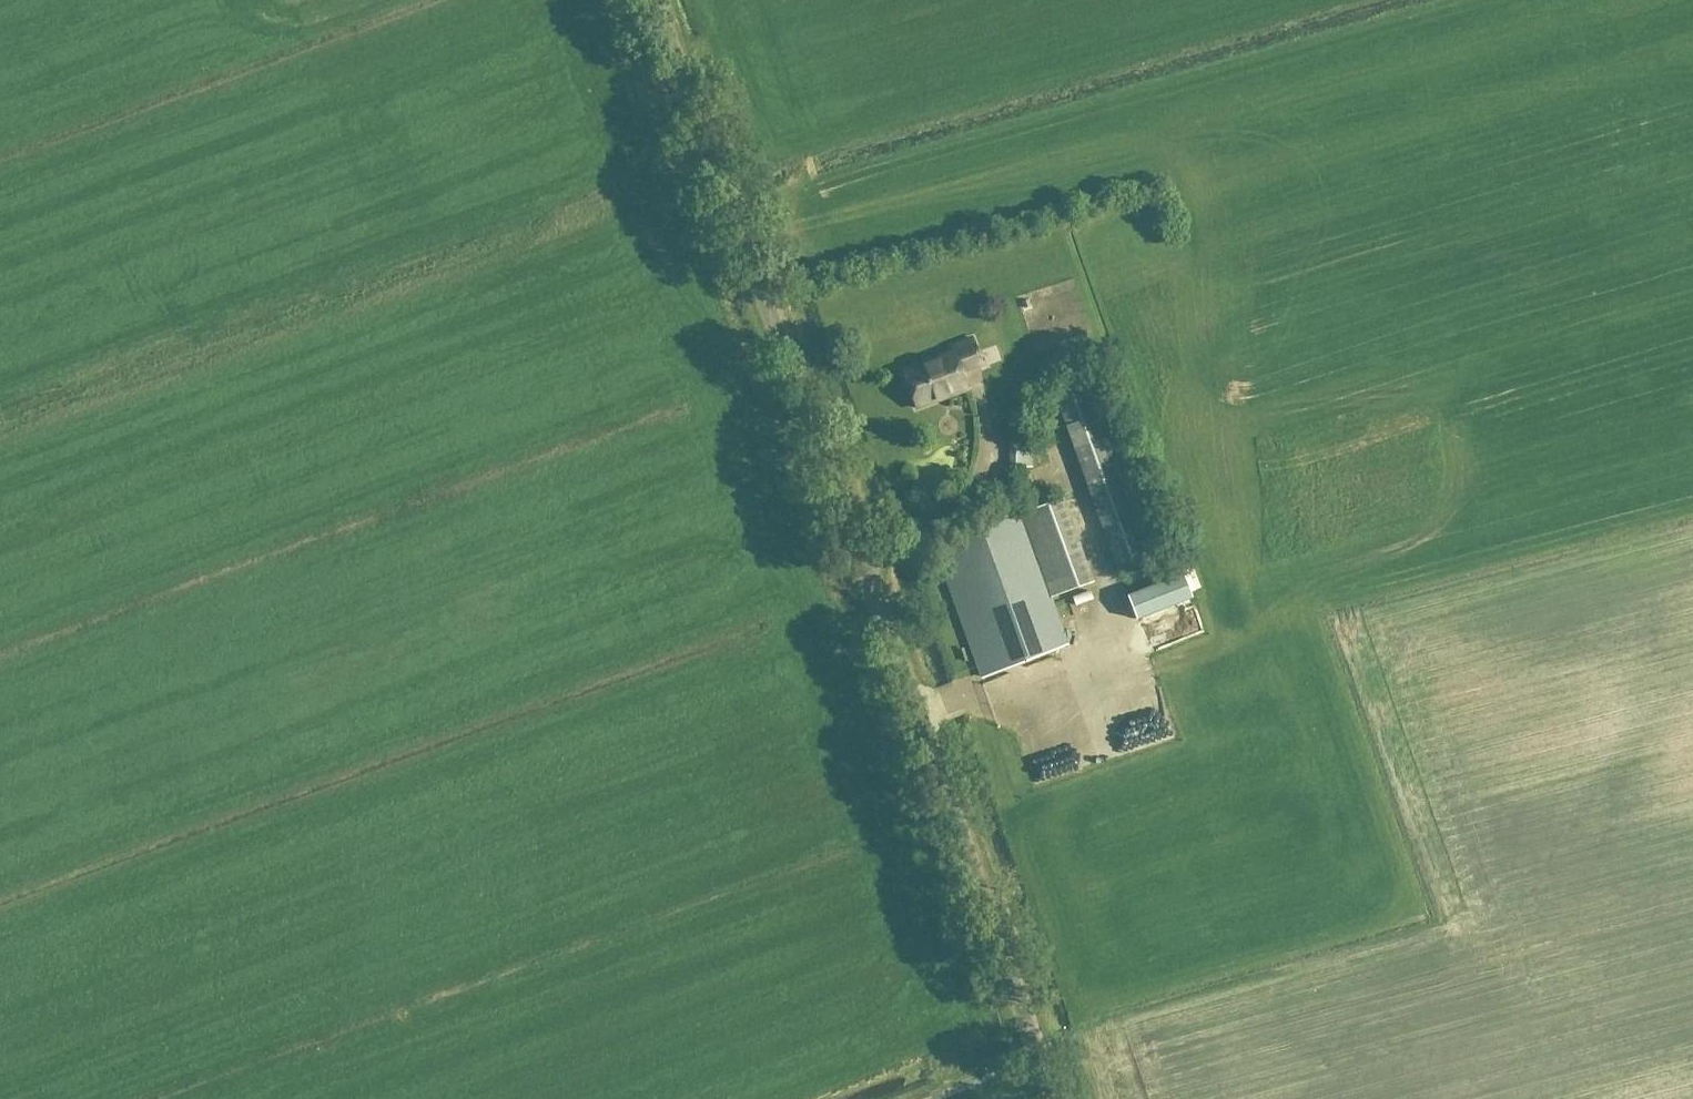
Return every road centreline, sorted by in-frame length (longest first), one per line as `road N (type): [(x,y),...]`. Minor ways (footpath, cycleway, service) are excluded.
road 1 (unclassified): [(1052,1098),(657,0)]

